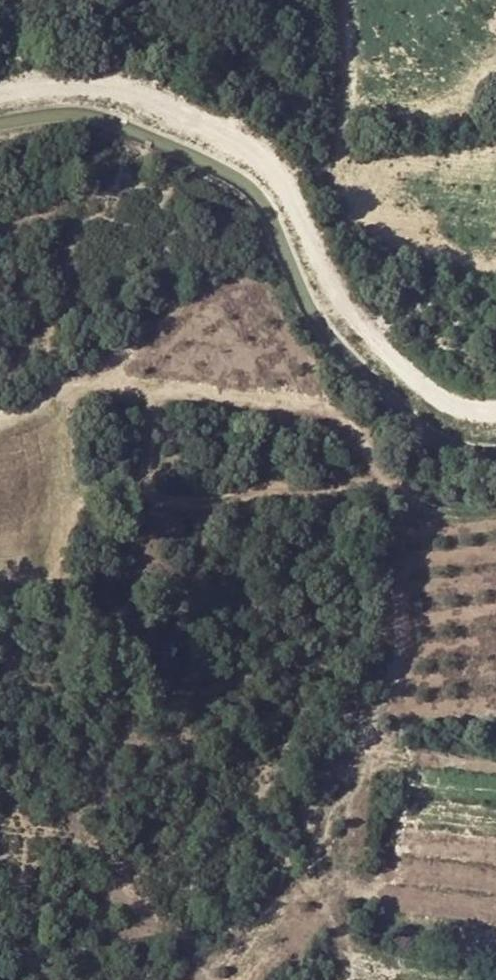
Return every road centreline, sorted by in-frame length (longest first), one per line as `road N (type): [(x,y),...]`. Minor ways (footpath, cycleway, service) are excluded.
road 1 (track): [(495,503),(426,500),(384,477),(347,422),(309,403),(100,385),(76,392),(66,407),(77,488),(92,498),(194,504)]
road 2 (track): [(0,95),(81,79),(144,96),(253,152),(280,176),(350,312),(460,410),(495,414)]
road 3 (track): [(194,504),(384,477)]

